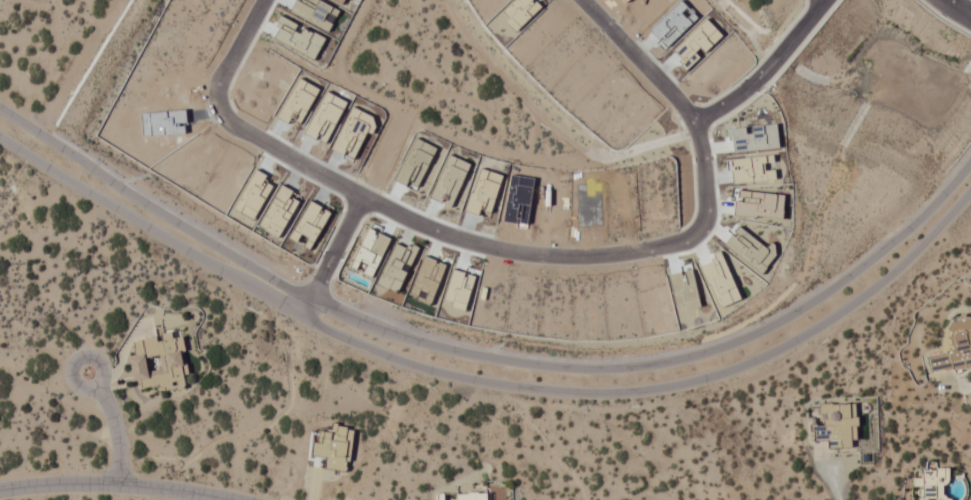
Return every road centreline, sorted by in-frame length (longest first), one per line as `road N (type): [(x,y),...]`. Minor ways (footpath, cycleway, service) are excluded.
road 1 (residential): [(970,161),(919,221),(774,325),(662,364),(601,370),(483,358),(367,325),(130,196),(0,109)]
road 2 (residential): [(0,138),(350,342),(416,368),(543,391),(601,394),(732,370),(794,341),(892,275),(970,192)]
road 3 (residential): [(261,0),(217,92),(225,119),(241,129),(452,237),(536,255),(590,256),(683,241),(704,210),(691,122),(583,0)]
road 4 (residential): [(0,489),(122,485),(233,499)]
road 5 (residential): [(823,0),(740,93),(691,122)]
road 6 (residential): [(301,316),(361,195)]
road 7 (residential): [(122,485),(118,433),(88,372)]

